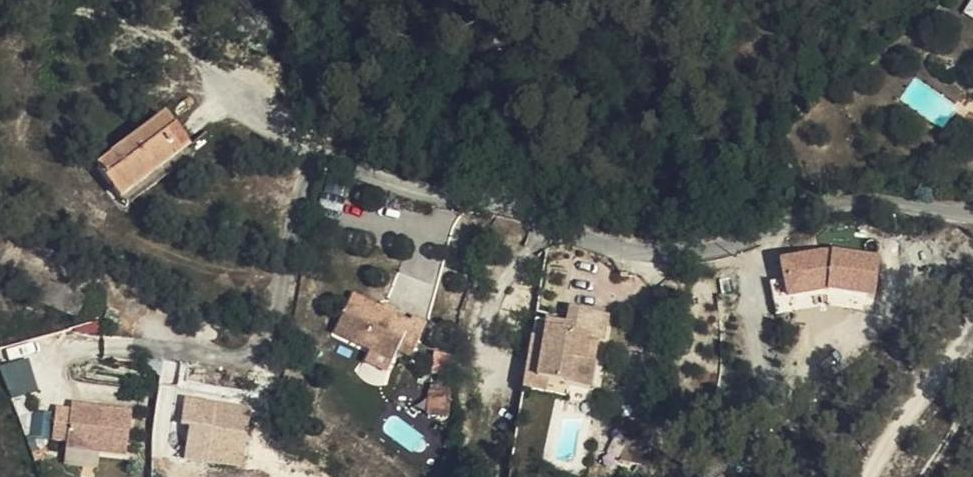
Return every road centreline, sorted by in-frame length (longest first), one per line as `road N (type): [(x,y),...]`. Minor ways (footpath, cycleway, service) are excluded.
road 1 (residential): [(229,93),(264,120),(387,186),(505,212),(619,250),(716,252),(851,204),(972,217)]
road 2 (track): [(871,476),(917,402),(972,336)]

